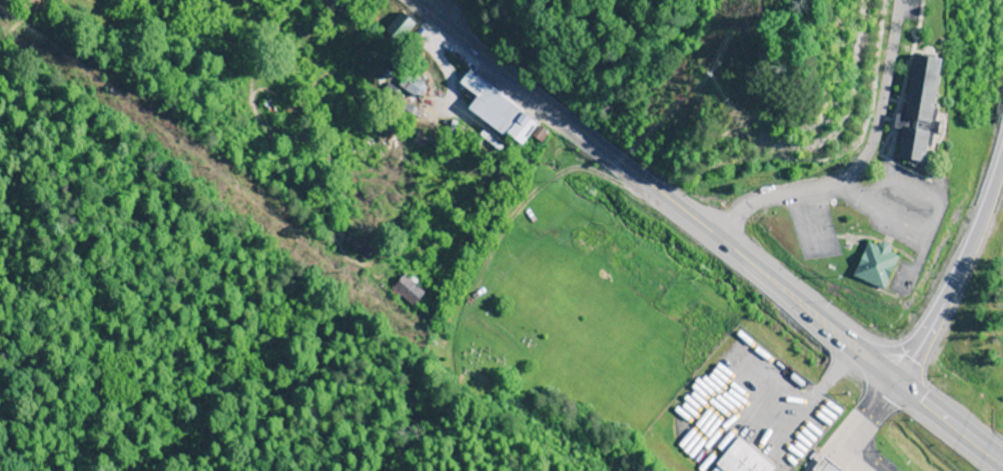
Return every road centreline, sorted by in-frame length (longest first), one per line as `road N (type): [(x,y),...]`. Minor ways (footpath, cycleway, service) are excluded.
road 1 (secondary): [(899,384),(406,0)]
road 2 (residential): [(718,242),(743,205),(844,177),(869,157),(889,108),(875,37),(882,0)]
road 3 (trunk): [(1002,159),(966,269),(899,384)]
road 4 (secondary): [(1002,467),(899,384)]

